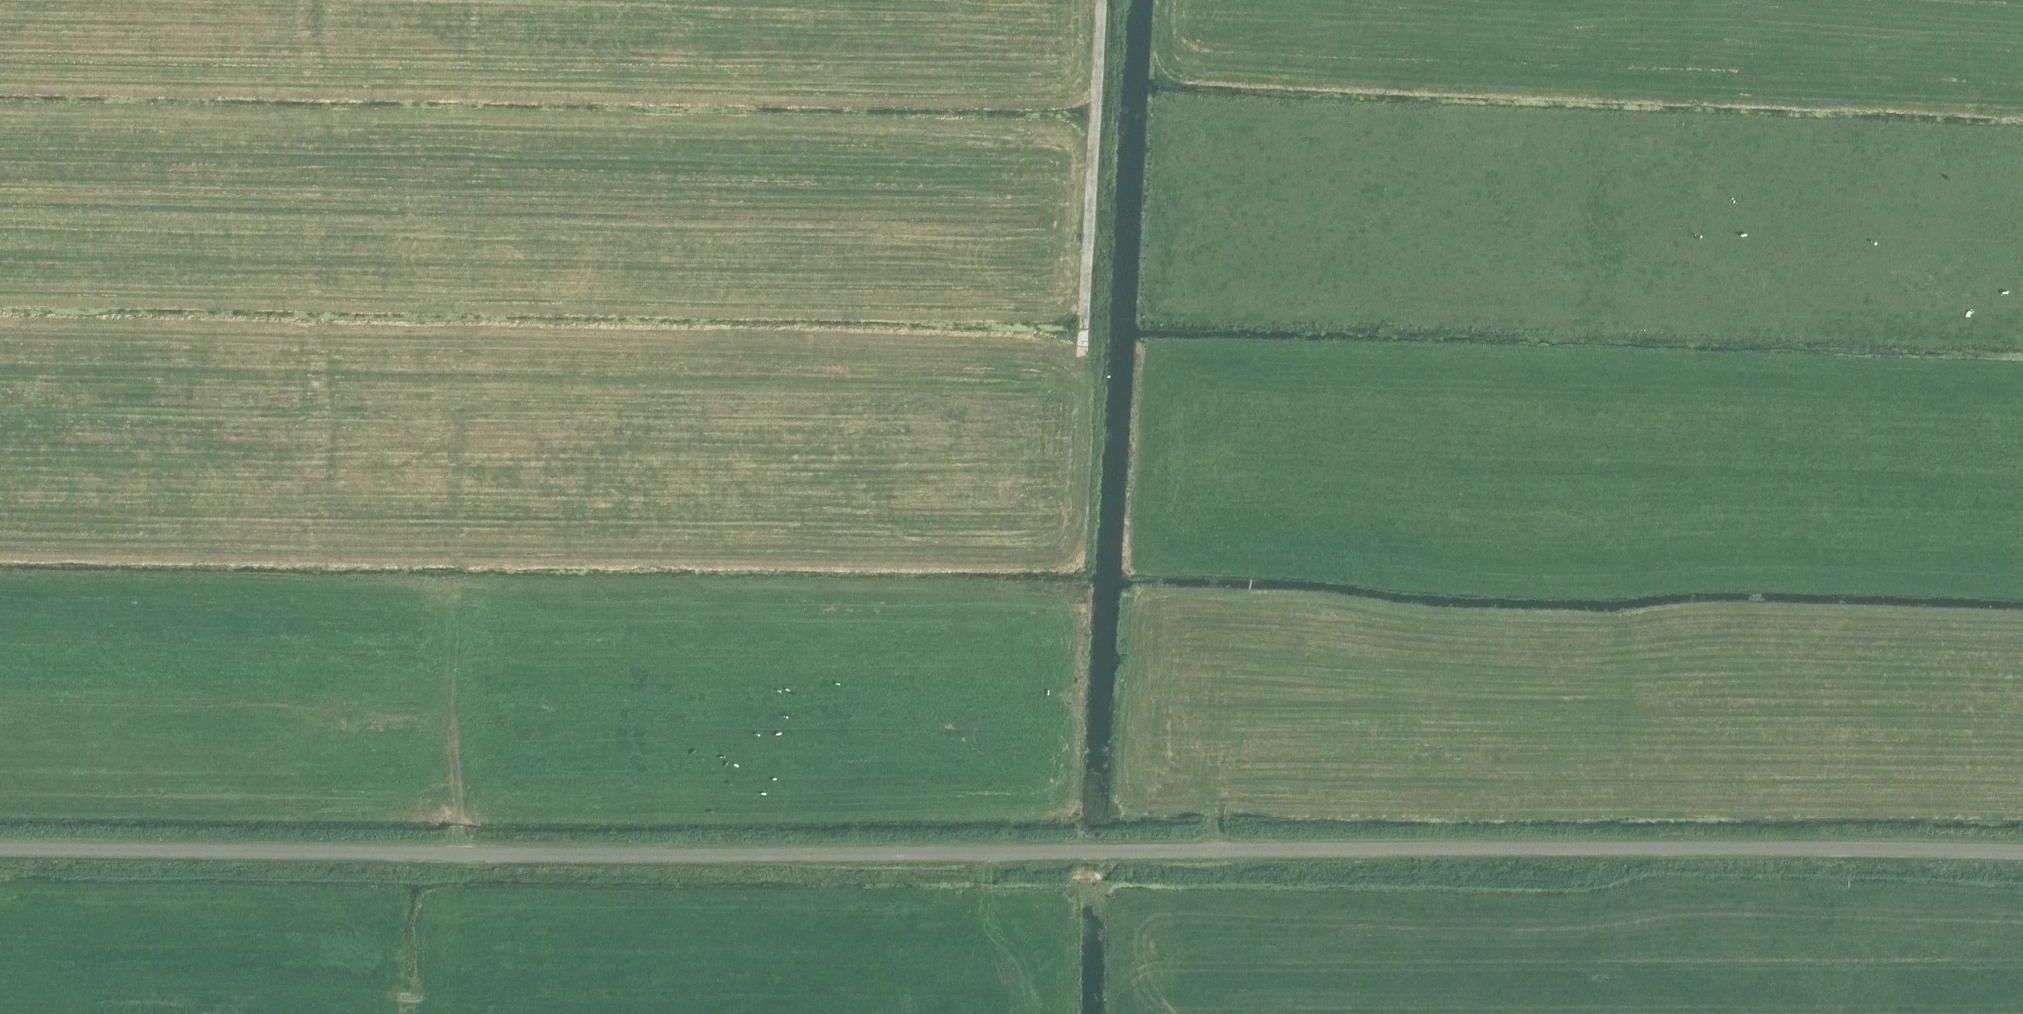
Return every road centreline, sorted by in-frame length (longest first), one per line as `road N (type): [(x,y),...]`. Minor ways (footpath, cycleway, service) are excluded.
road 1 (unclassified): [(0,846),(2022,859)]

